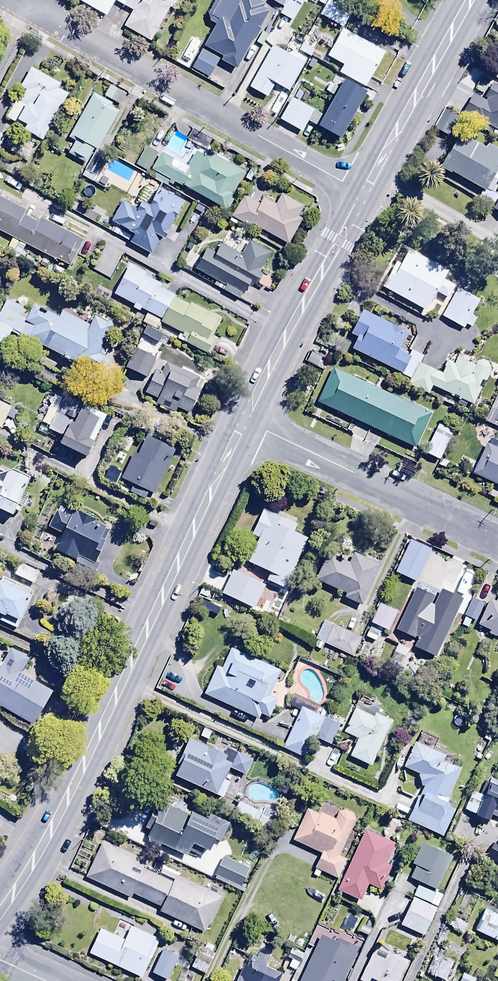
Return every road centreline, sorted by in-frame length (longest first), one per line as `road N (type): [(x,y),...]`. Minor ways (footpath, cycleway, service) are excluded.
road 1 (secondary): [(248,422),(39,854),(0,914)]
road 2 (residential): [(30,3),(363,192)]
road 3 (residential): [(497,542),(248,422)]
road 4 (secondary): [(363,192),(248,422)]
road 5 (secondary): [(470,0),(363,192)]

